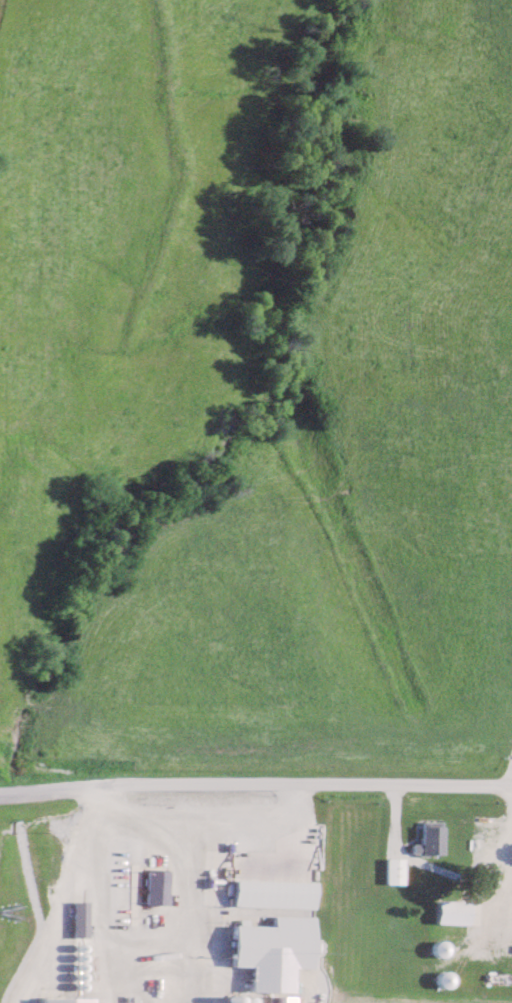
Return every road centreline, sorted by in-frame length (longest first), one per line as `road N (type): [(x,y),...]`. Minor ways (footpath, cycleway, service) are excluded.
road 1 (residential): [(511,784),(112,779),(0,794)]

